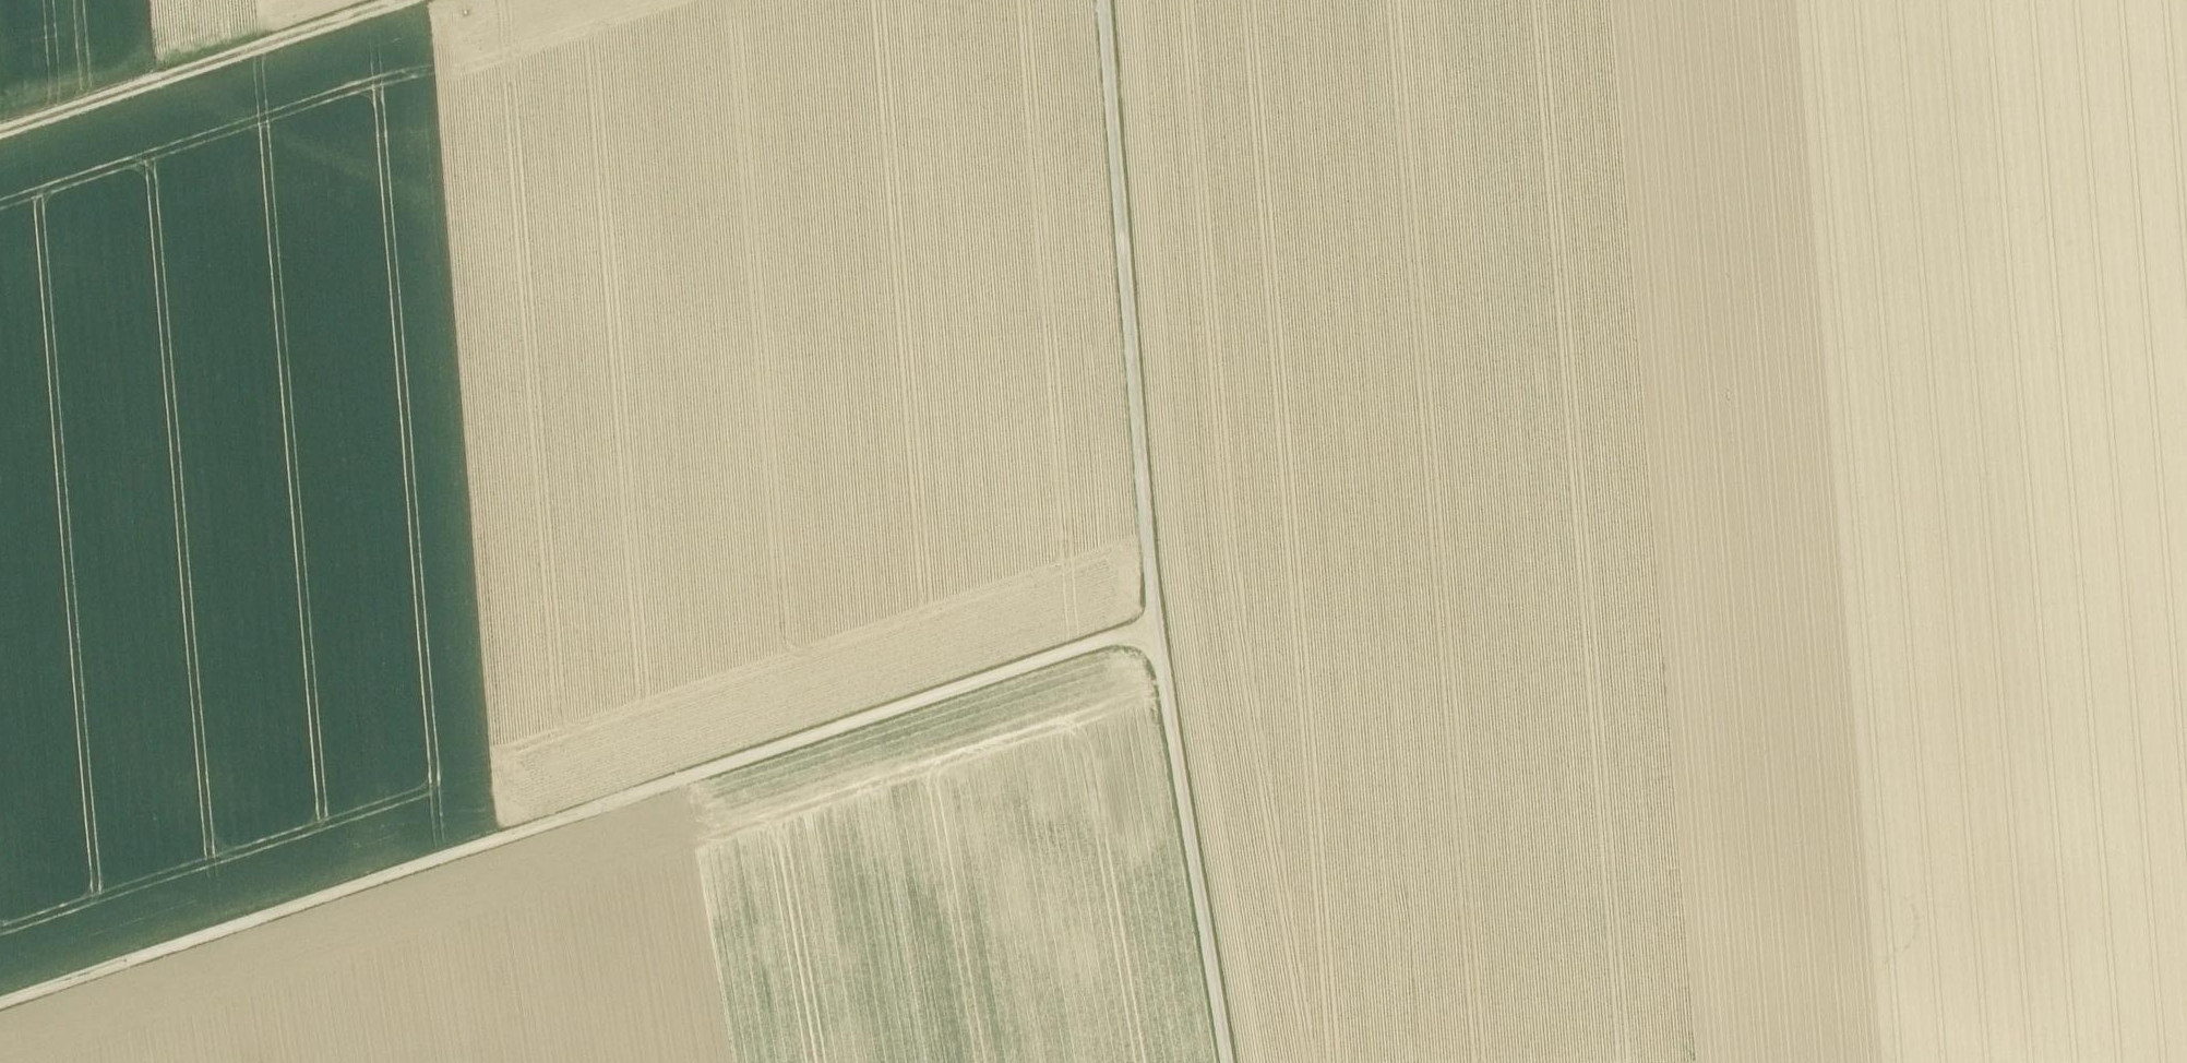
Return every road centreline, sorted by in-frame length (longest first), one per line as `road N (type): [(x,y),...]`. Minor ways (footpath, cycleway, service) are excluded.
road 1 (track): [(0,1003),(1152,624)]
road 2 (track): [(1226,1062),(1152,624),(1102,0)]
road 3 (track): [(0,133),(403,0)]

